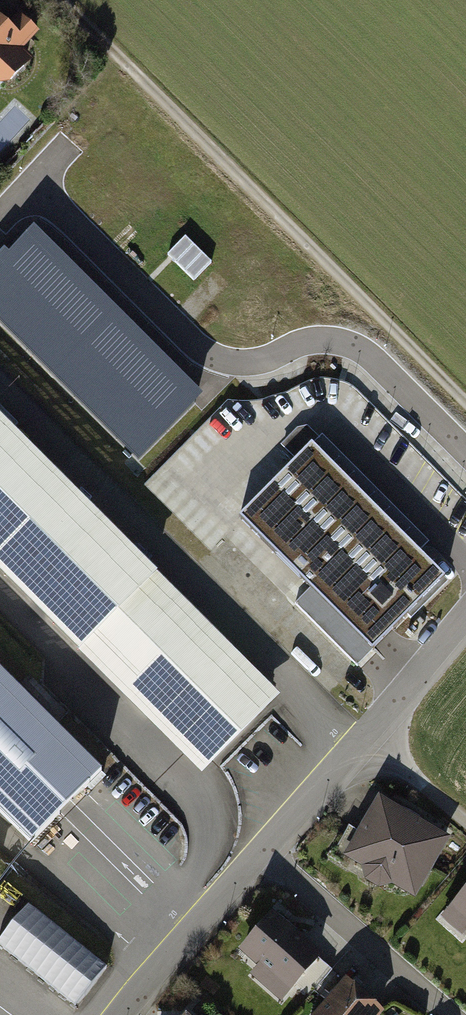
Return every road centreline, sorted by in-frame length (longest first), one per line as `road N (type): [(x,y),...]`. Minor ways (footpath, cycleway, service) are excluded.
road 1 (track): [(61,0),(465,403)]
road 2 (unclassified): [(33,187),(211,359),(264,364),(314,340),(366,350),(465,447)]
road 3 (residential): [(267,851),(465,615)]
road 4 (residential): [(447,1014),(267,851)]
road 5 (residential): [(130,1014),(267,851)]
road 6 (track): [(465,824),(372,733)]

